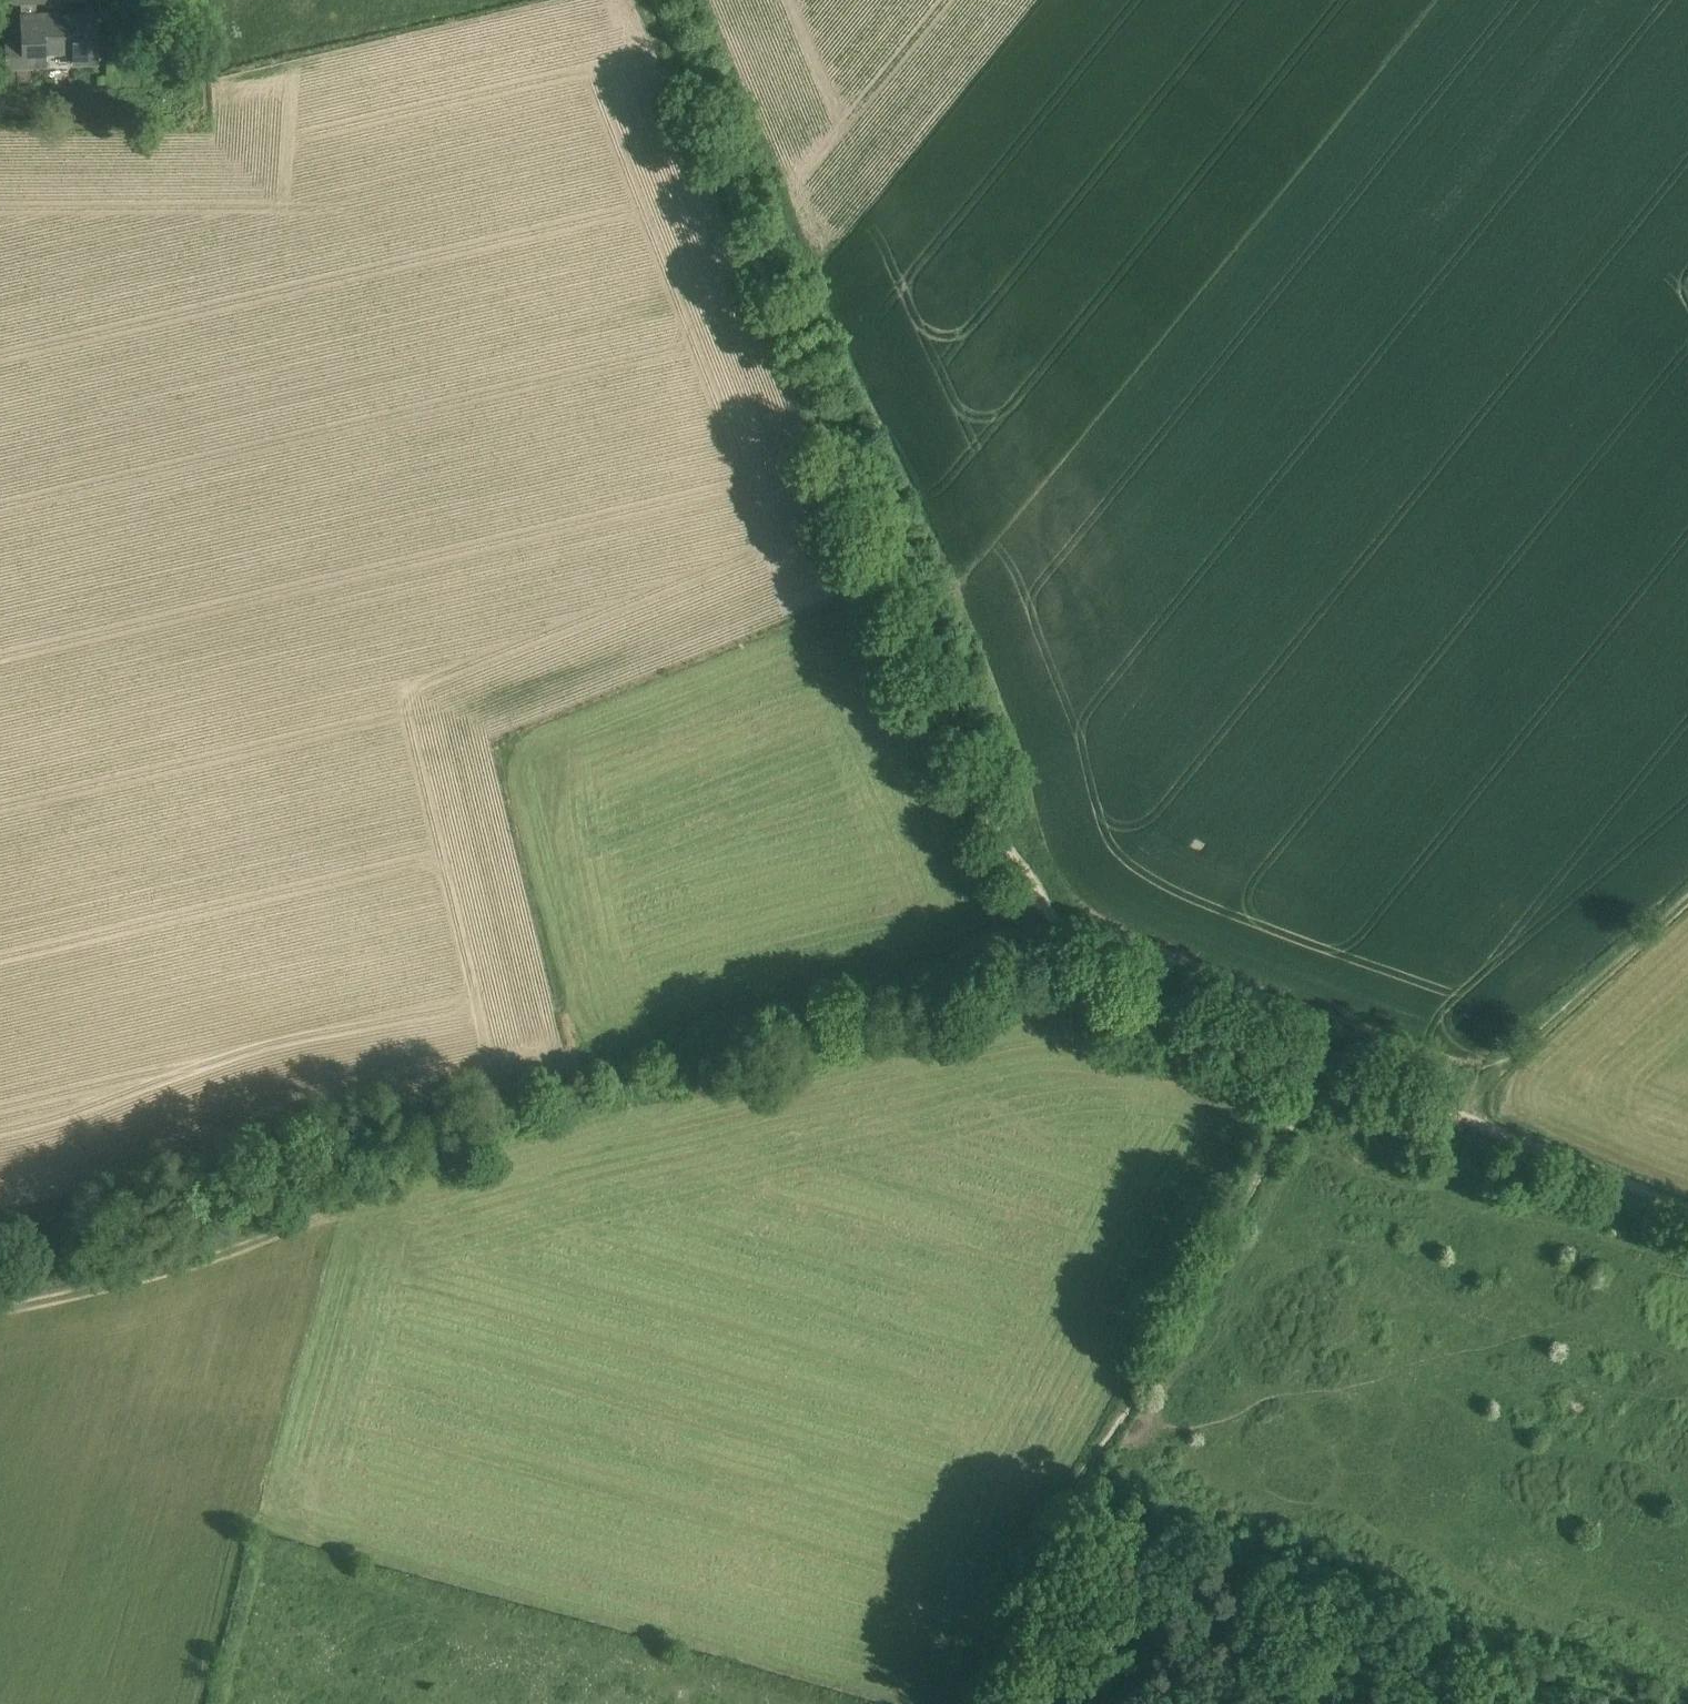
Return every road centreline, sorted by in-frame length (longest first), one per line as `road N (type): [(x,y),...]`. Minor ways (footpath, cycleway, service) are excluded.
road 1 (track): [(654,0),(978,802),(1076,966),(1127,1003),(1301,1069)]
road 2 (track): [(1443,1109),(1687,890)]
road 3 (track): [(1443,1109),(1687,1206)]
road 4 (track): [(1301,1069),(1443,1109)]

